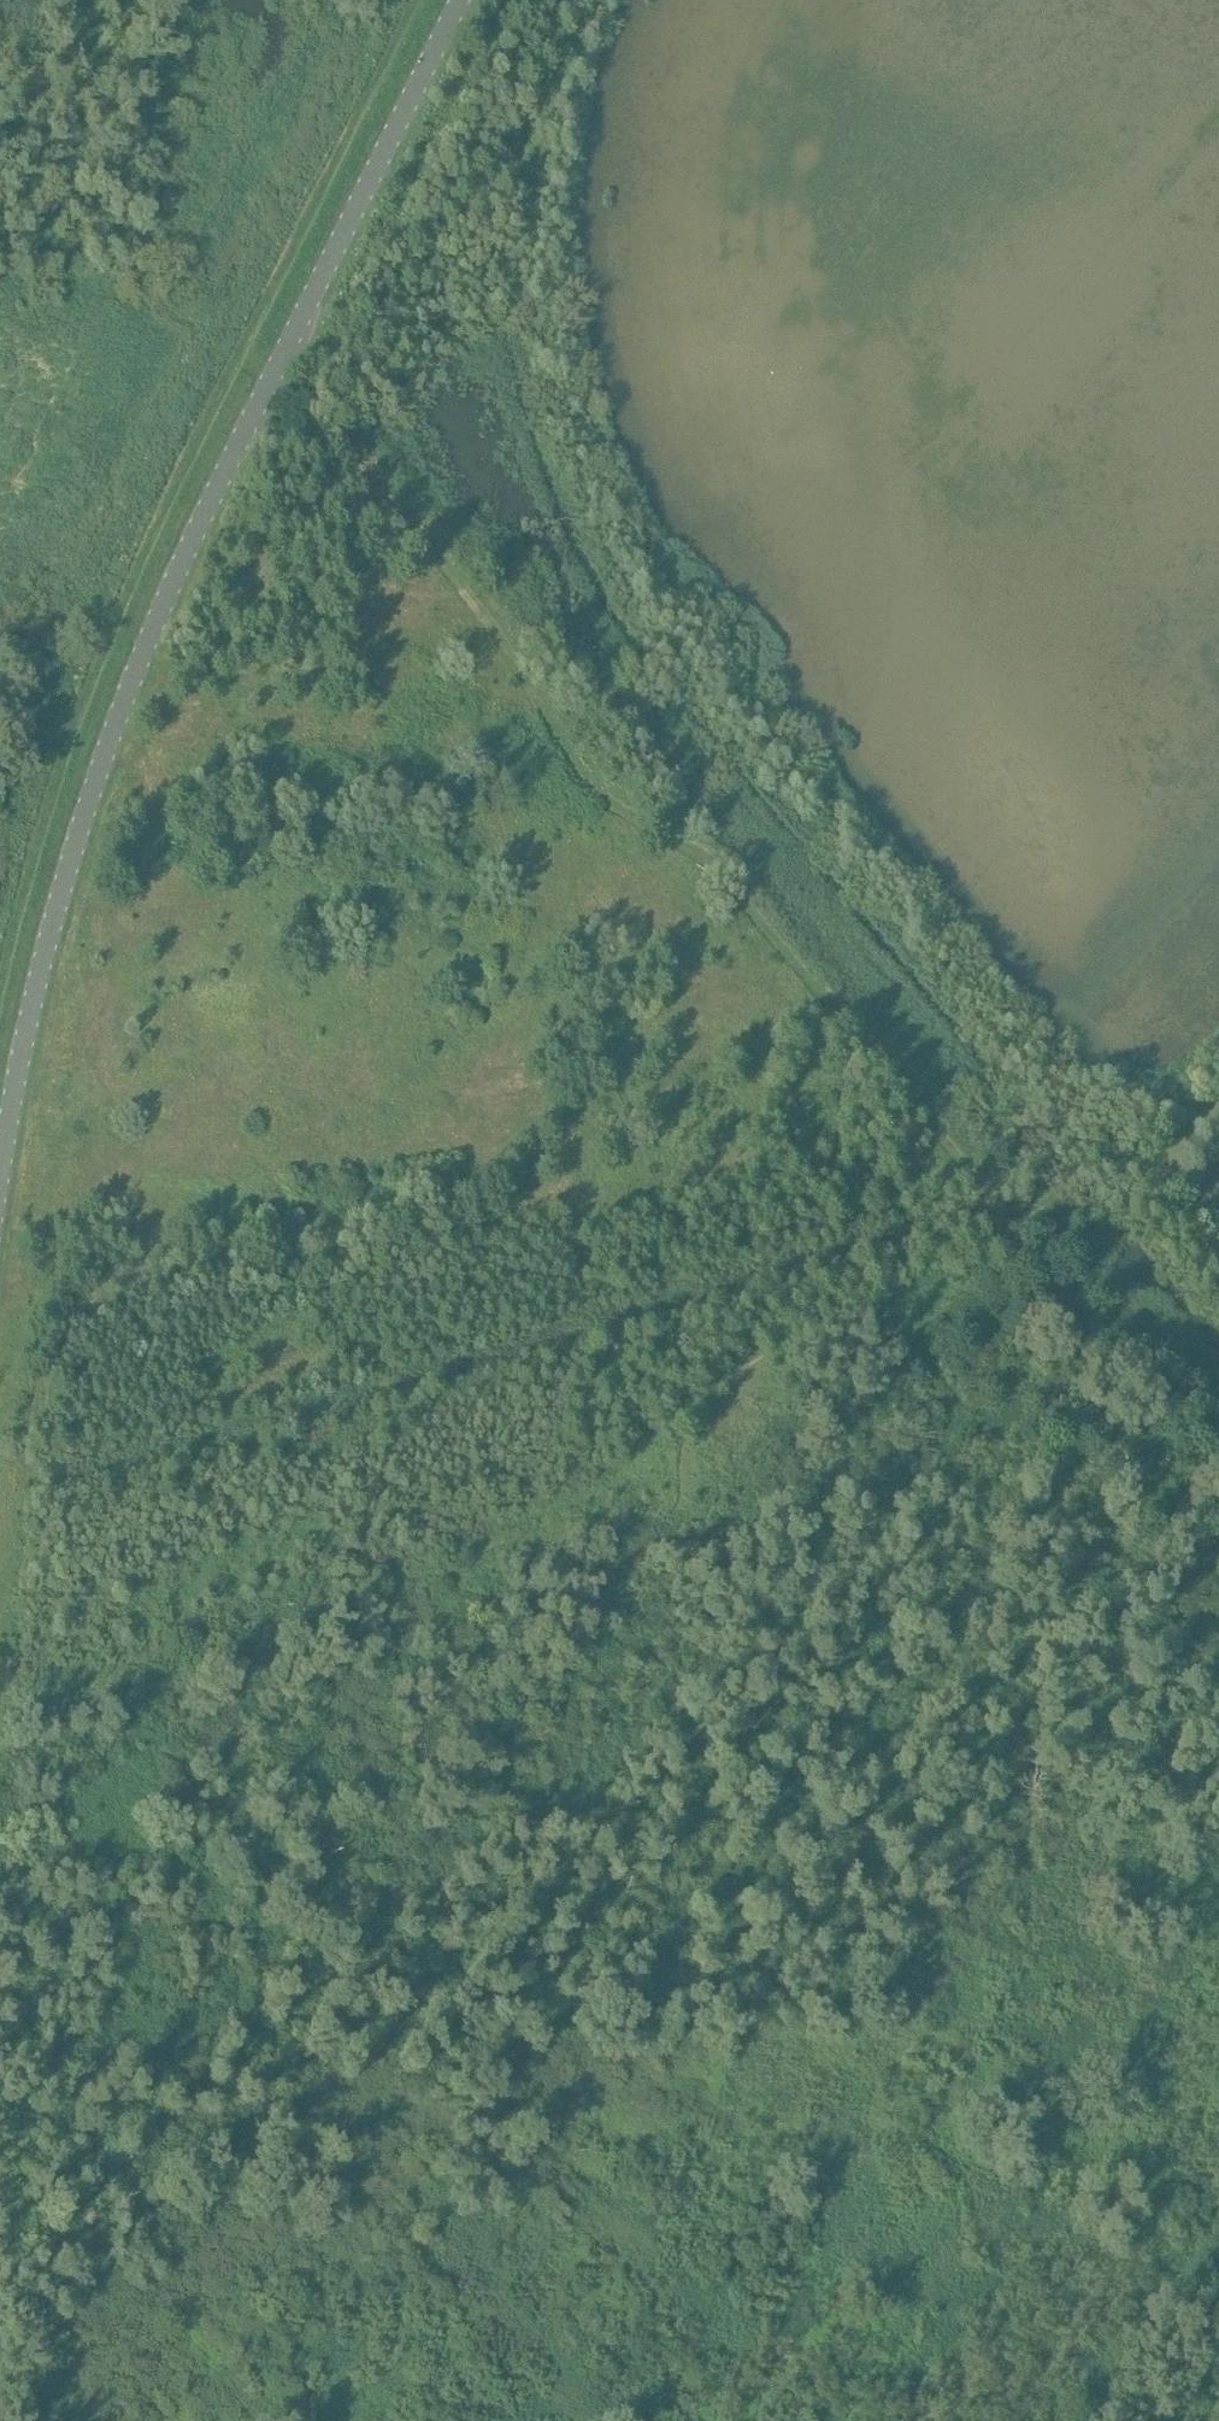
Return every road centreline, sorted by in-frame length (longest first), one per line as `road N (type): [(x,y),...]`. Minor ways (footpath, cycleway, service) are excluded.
road 1 (tertiary): [(0,1168),(39,979),(98,774),(147,644),(458,0)]

